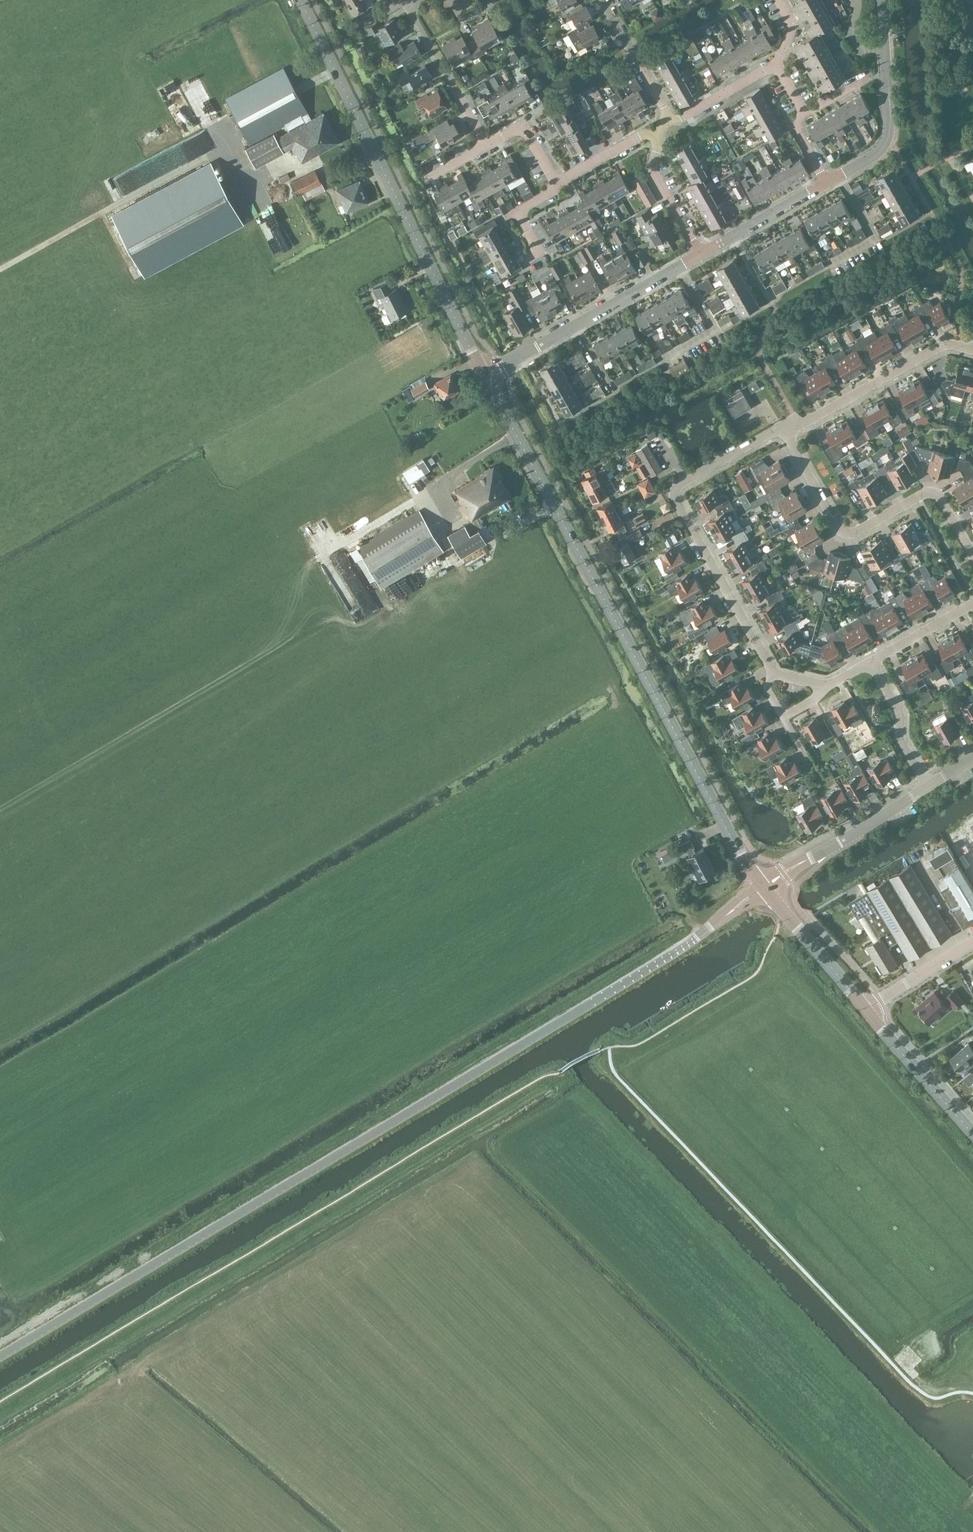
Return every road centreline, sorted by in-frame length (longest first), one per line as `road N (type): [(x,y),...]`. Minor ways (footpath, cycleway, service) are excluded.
road 1 (unclassified): [(0,1356),(605,996),(765,887)]
road 2 (tertiary): [(765,887),(730,837),(484,376)]
road 3 (tertiary): [(484,376),(302,0)]
road 4 (residential): [(783,428),(675,495),(772,670)]
road 5 (residential): [(972,556),(930,493),(842,532),(783,428)]
road 6 (residential): [(972,351),(937,349),(783,428)]
road 7 (tertiary): [(765,887),(929,786)]
road 8 (unclassified): [(826,182),(890,139),(885,41)]
road 9 (residential): [(487,145),(406,0)]
road 10 (tertiary): [(972,1134),(866,1011)]
road 11 (tertiary): [(866,1011),(765,887)]
road 12 (unclassified): [(700,252),(826,182)]
road 13 (unclassified): [(577,324),(700,252)]
road 14 (residential): [(700,252),(654,169),(662,124)]
road 15 (residential): [(662,124),(664,108),(603,0)]
road 16 (residential): [(929,786),(900,742),(898,711),(871,662)]
road 17 (residential): [(662,124),(776,64)]
road 18 (residential): [(558,184),(662,124)]

